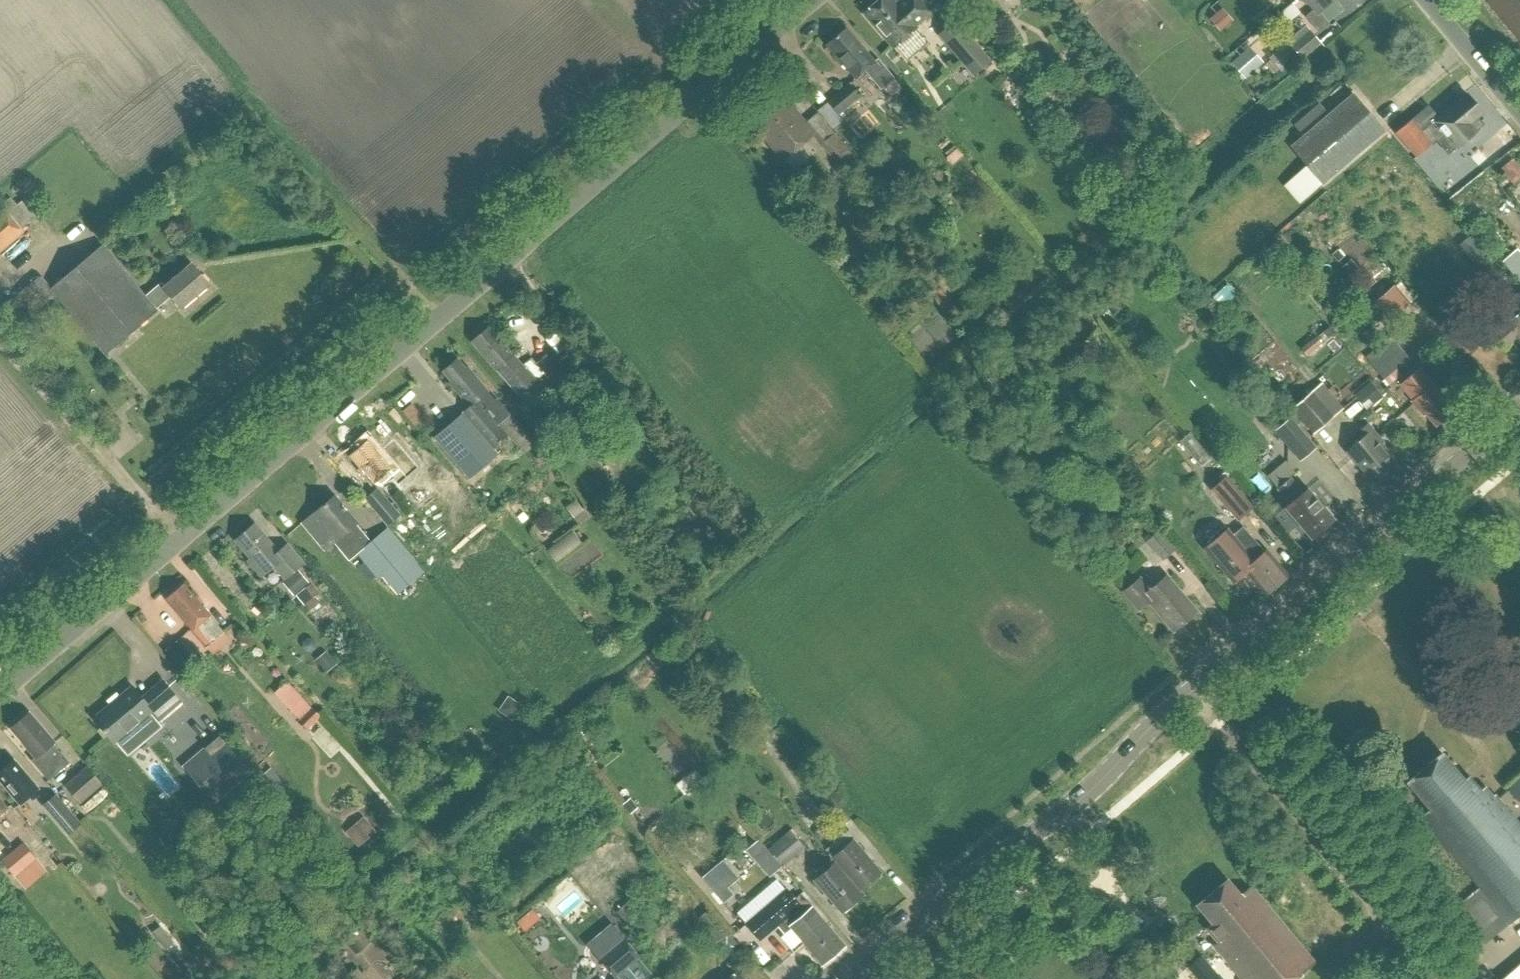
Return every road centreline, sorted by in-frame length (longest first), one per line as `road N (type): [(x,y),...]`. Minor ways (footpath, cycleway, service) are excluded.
road 1 (unclassified): [(0,690),(814,0)]
road 2 (tertiary): [(851,978),(1093,787),(1196,684),(1519,410)]
road 3 (unclassified): [(1519,113),(1425,0)]

